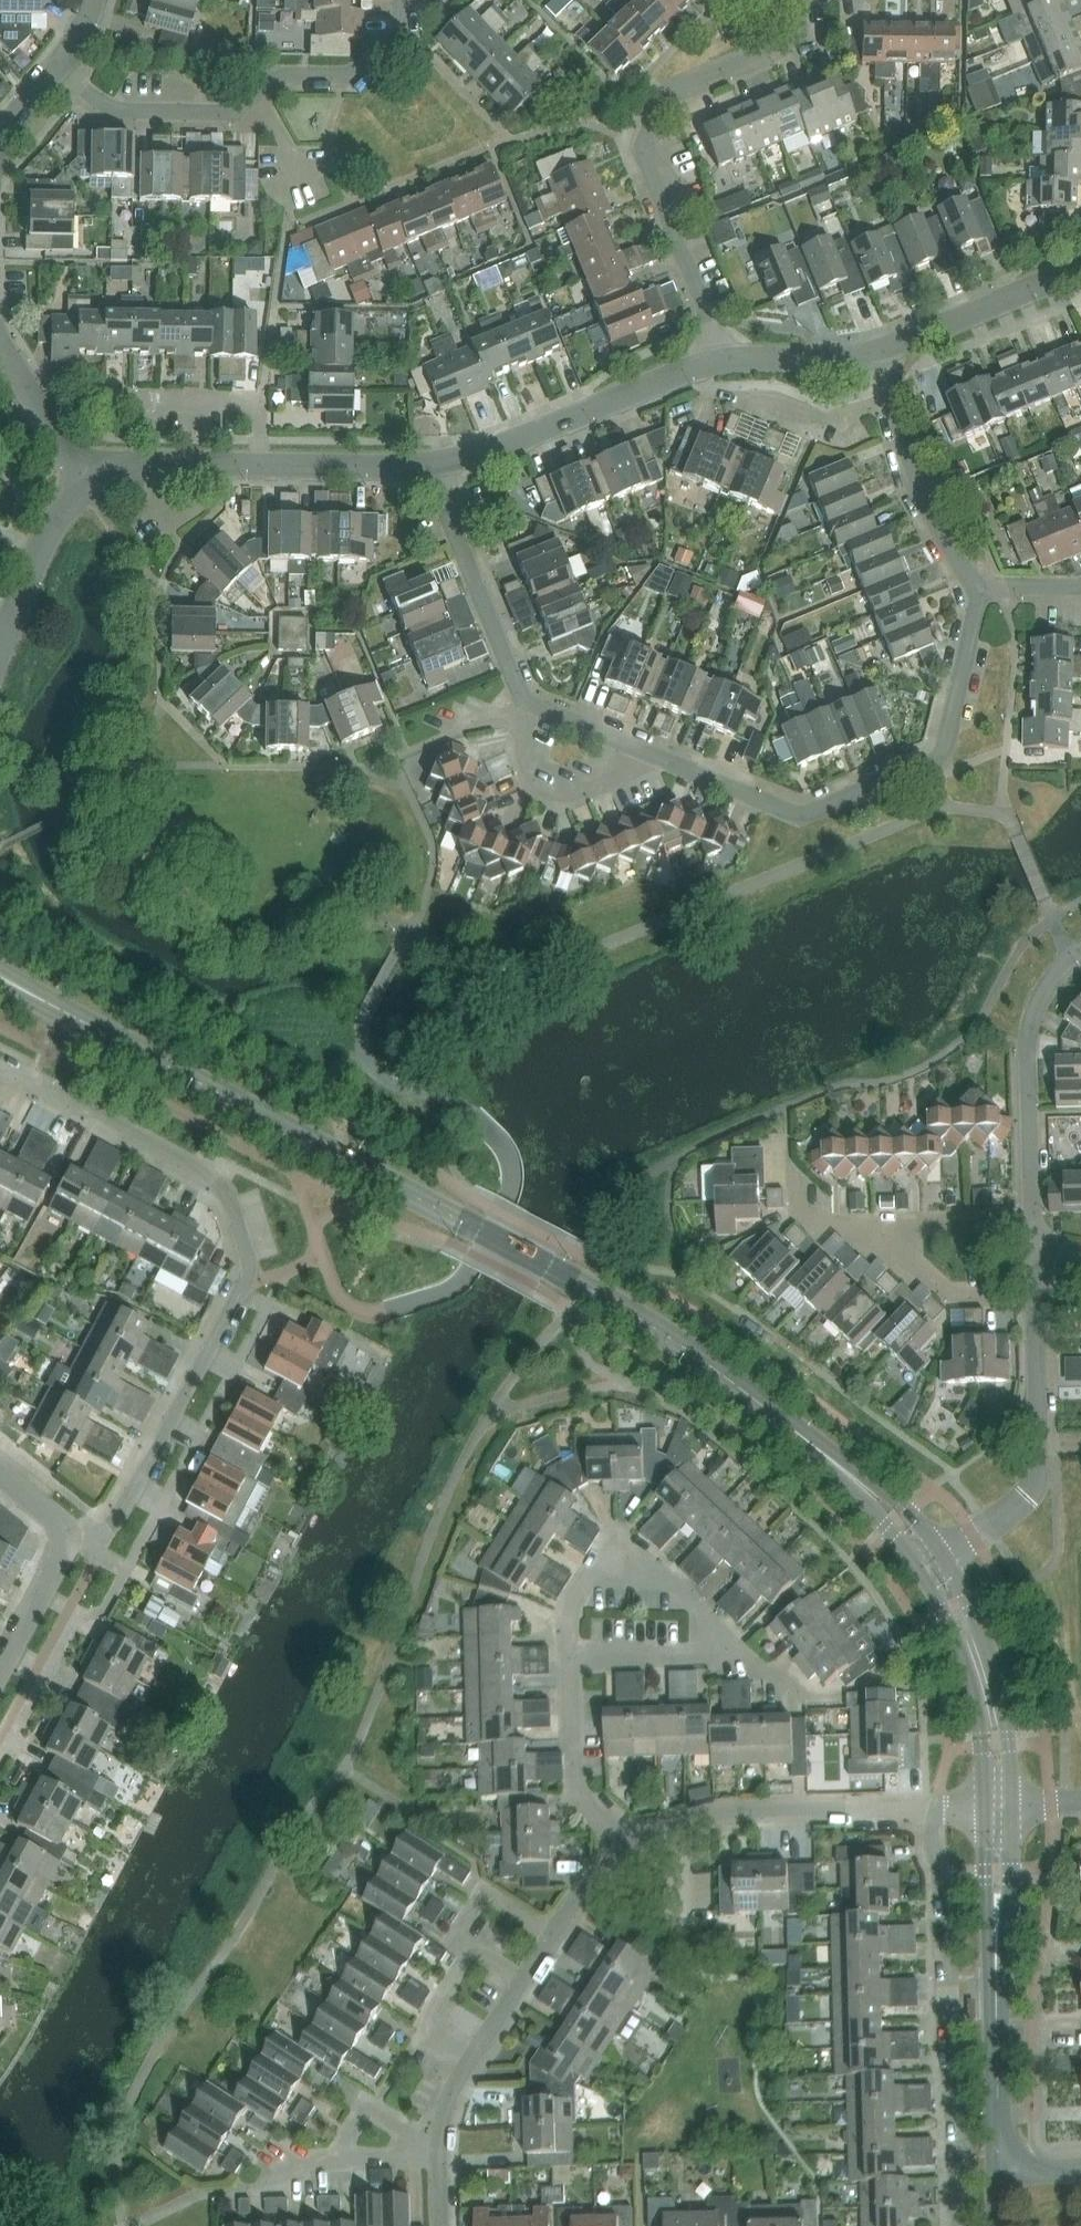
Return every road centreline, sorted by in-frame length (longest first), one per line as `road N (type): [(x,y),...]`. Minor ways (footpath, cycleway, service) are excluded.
road 1 (residential): [(979,595),(940,760),(798,816),(525,702),(443,508),(436,462)]
road 2 (residential): [(65,1535),(120,1515),(252,1268),(230,1197),(207,1171),(14,1066),(0,1069)]
road 3 (residential): [(723,361),(640,150),(666,89),(797,35),(798,0)]
road 4 (residential): [(441,2225),(440,2135),(455,2086),(578,1896),(629,1848)]
road 5 (residential): [(55,67),(111,111),(235,113),(274,75),(351,75),(399,28),(400,0)]
road 6 (residential): [(937,1804),(961,2225)]
road 7 (tertiary): [(112,1036),(478,1230)]
road 8 (residential): [(90,484),(149,463),(436,462)]
road 9 (residential): [(942,1556),(1021,1503),(1036,1474),(1035,1302),(1051,1267)]
road 10 (tertiary): [(760,1405),(649,1323),(478,1230)]
road 11 (residential): [(629,1848),(711,1812),(937,1804)]
road 12 (residential): [(436,462),(723,361)]
road 13 (residential): [(1032,1221),(1029,1034),(1044,991),(1080,950)]
road 14 (residential): [(877,350),(919,492),(979,595)]
road 15 (tertiary): [(998,2064),(1011,1802)]
road 16 (tertiary): [(985,1803),(989,2021),(998,2064)]
road 17 (tertiary): [(1011,1802),(1001,1693),(980,1628),(942,1556)]
road 18 (residential): [(728,1637),(656,1569),(592,1569),(569,1606),(570,1658)]
road 19 (tertiary): [(920,1571),(977,1702),(985,1803)]
road 20 (tertiary): [(942,1556),(886,1493),(760,1405)]
road 21 (tertiary): [(760,1405),(870,1510),(920,1571)]
road 22 (residential): [(877,350),(1080,267)]
road 23 (residential): [(570,1658),(576,1793),(629,1848)]
road 24 (residential): [(0,645),(42,543),(90,484)]
road 25 (residential): [(570,1658),(714,1654),(728,1637)]
road 26 (residential): [(0,345),(90,484)]
road 27 (residential): [(723,361),(877,350)]
road 28 (residential): [(0,1666),(65,1535)]
road 29 (residential): [(991,1297),(952,1298),(906,1258),(905,1225)]
road 30 (tertiary): [(112,1036),(0,966)]
road 31 (residential): [(1032,1221),(905,1225)]
road 32 (tertiary): [(0,988),(112,1036)]

